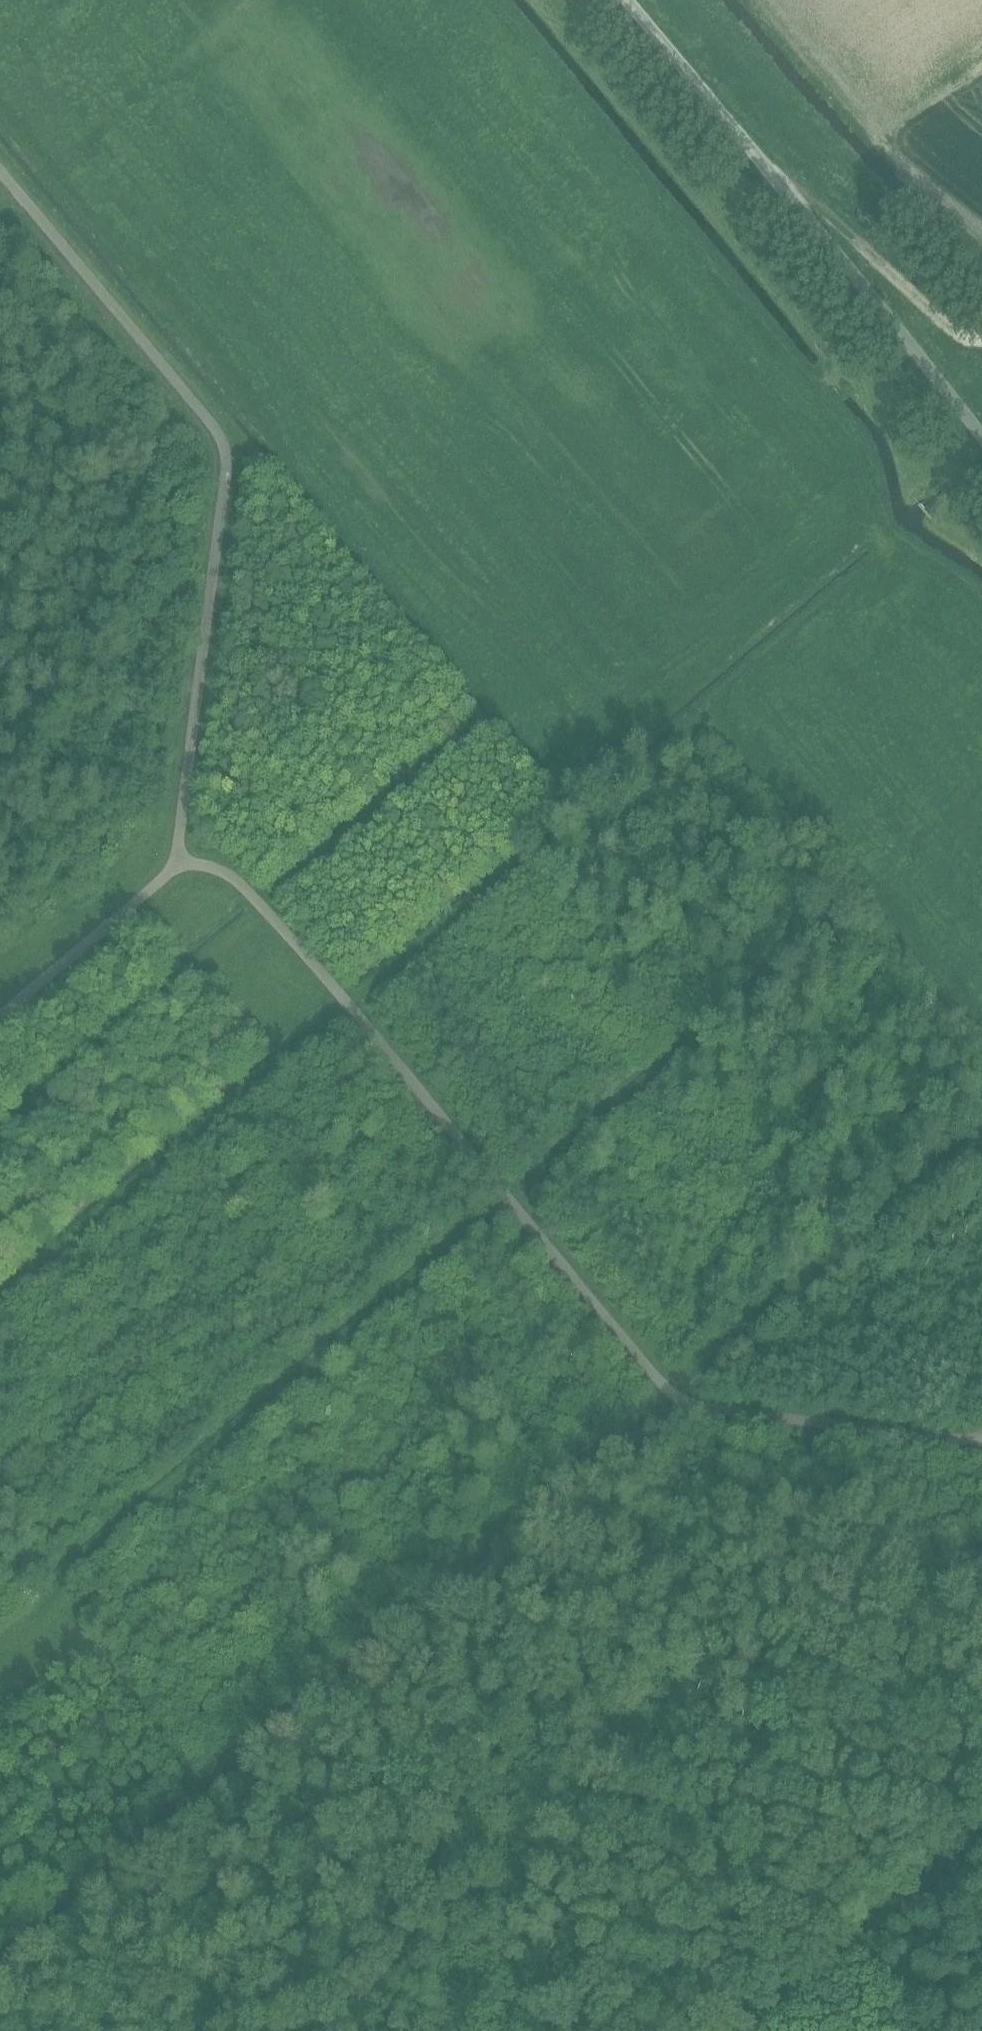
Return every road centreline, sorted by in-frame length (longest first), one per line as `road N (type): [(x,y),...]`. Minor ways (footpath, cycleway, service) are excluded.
road 1 (unclassified): [(981,435),(629,0)]

